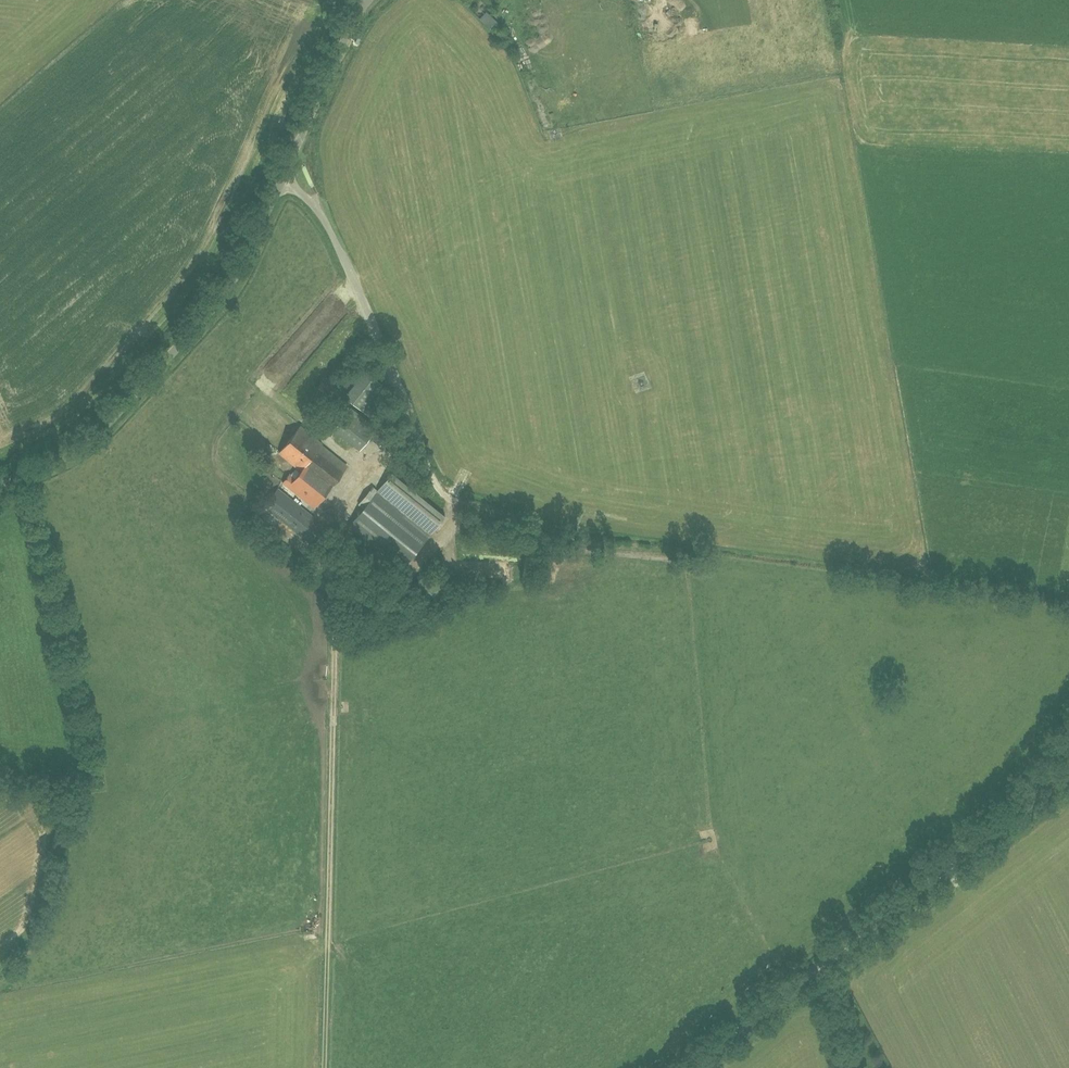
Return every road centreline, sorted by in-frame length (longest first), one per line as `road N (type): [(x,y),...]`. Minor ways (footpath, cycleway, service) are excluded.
road 1 (tertiary): [(692,1067),(1068,769)]
road 2 (unclassified): [(0,483),(87,443),(224,295),(282,178)]
road 3 (unclassified): [(282,178),(324,218),(437,483),(460,499)]
road 4 (unclassified): [(282,178),(368,0)]

